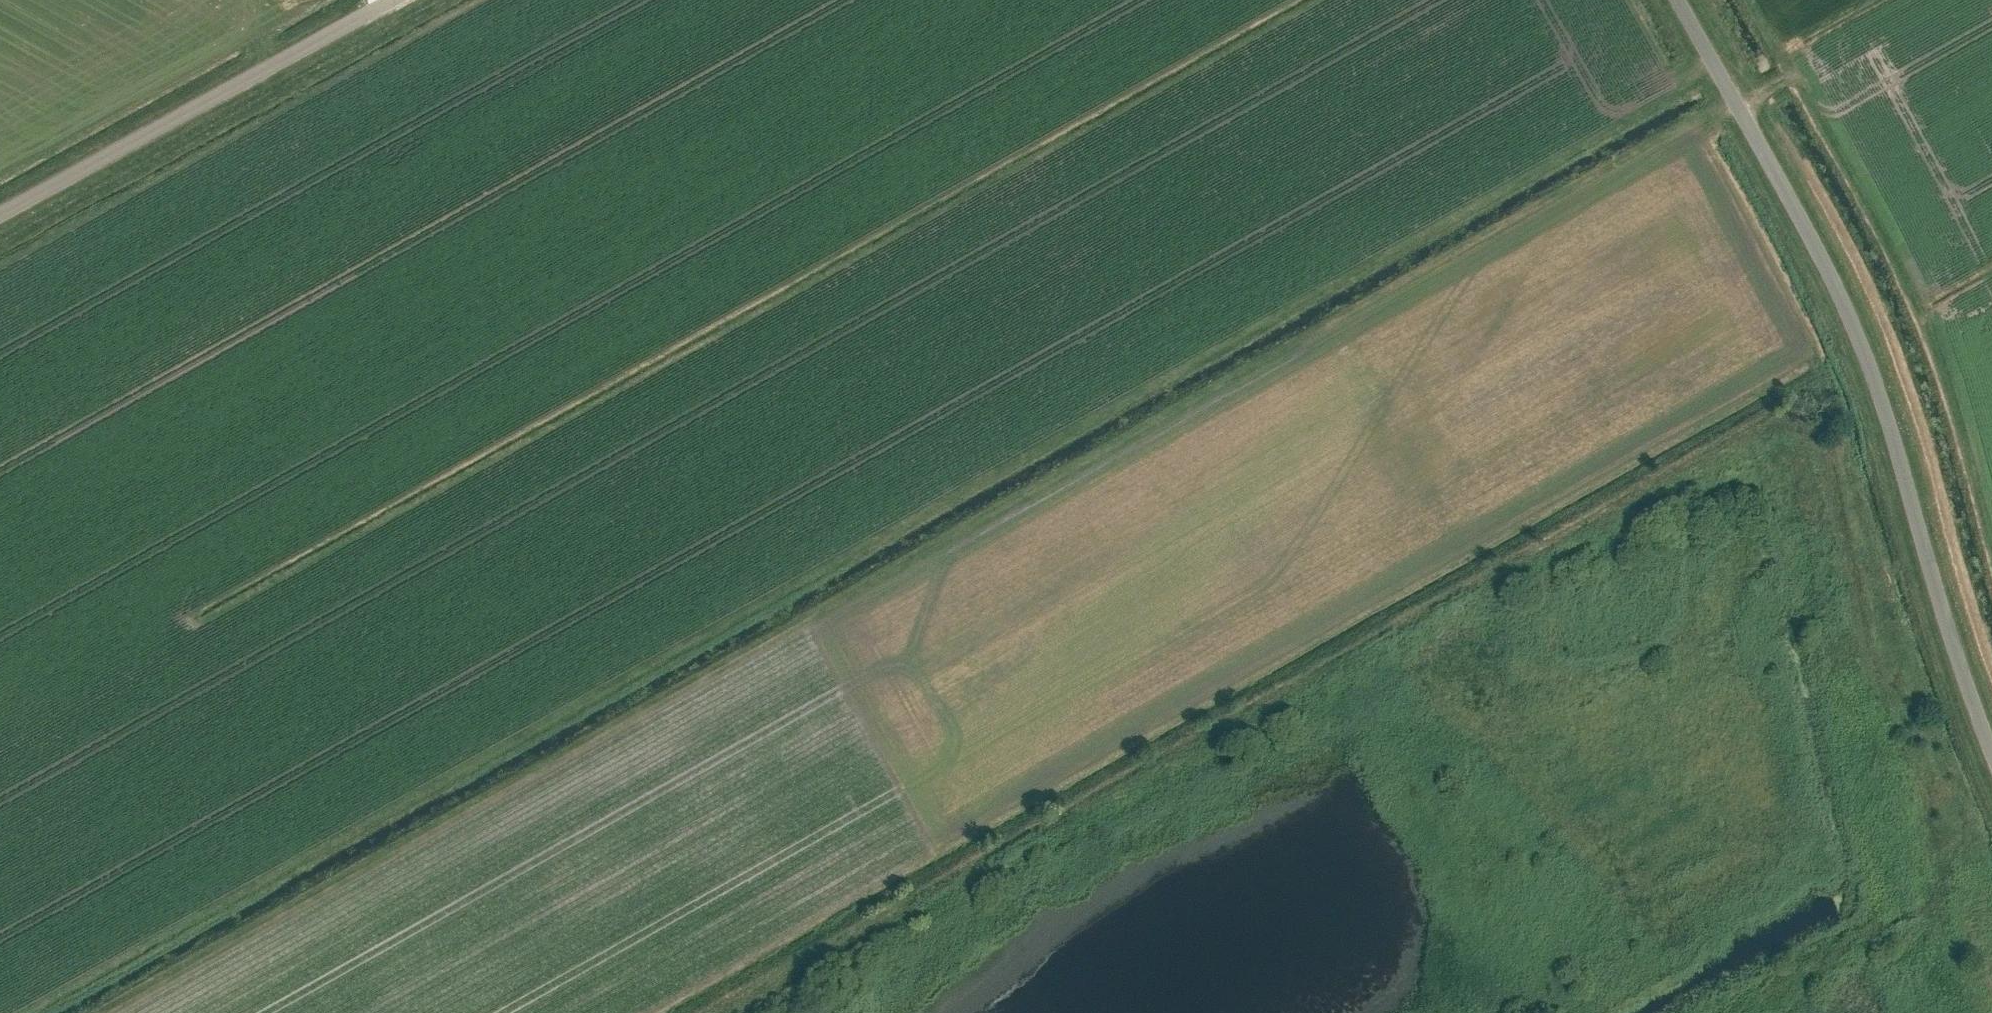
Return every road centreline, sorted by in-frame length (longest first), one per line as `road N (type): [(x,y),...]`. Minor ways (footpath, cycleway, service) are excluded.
road 1 (unclassified): [(1991,754),(1857,335),(1672,0)]
road 2 (unclassified): [(0,215),(395,0)]

